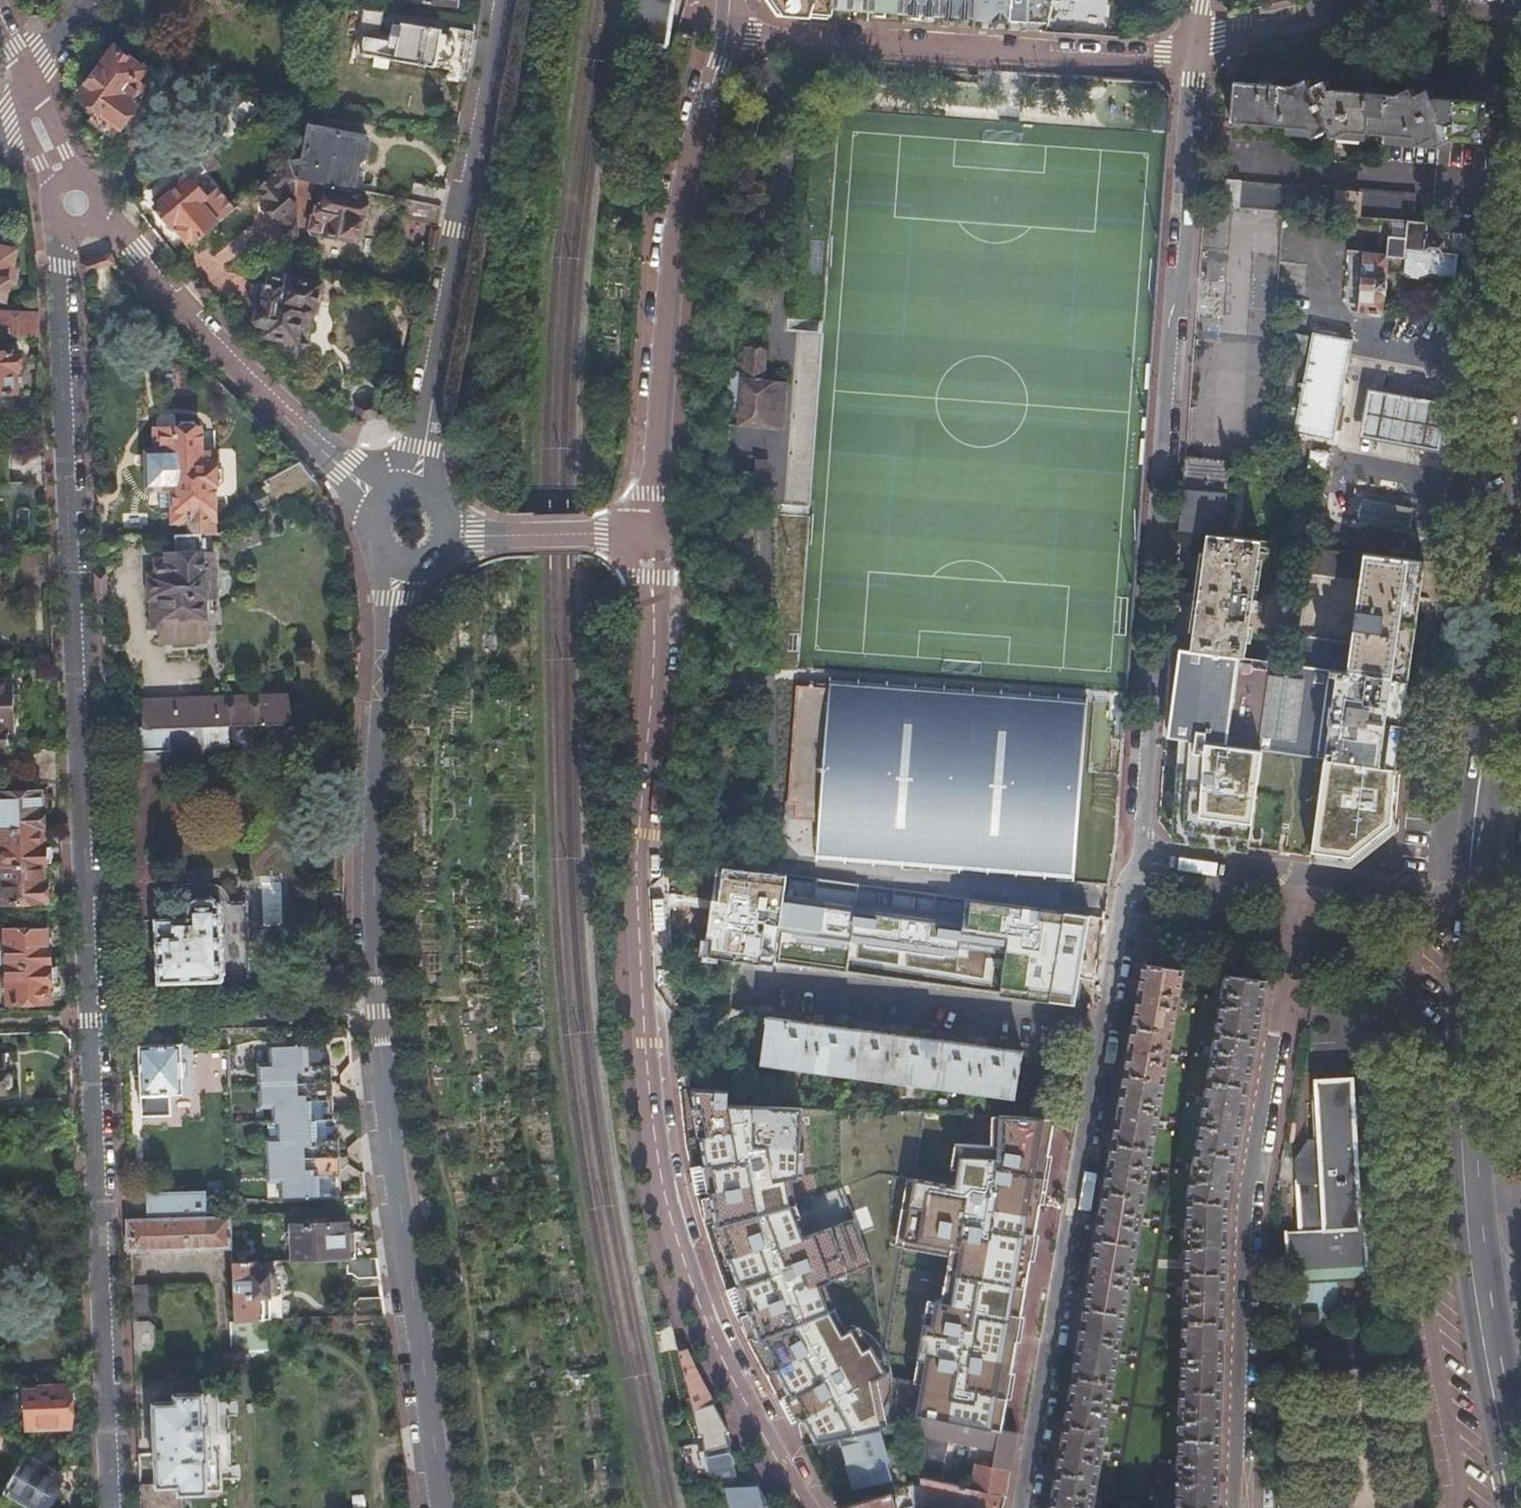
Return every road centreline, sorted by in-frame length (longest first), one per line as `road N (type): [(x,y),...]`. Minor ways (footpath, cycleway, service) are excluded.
road 1 (residential): [(68,233),(114,1507)]
road 2 (residential): [(398,565),(380,750),(376,977),(441,1507)]
road 3 (residential): [(796,1507),(710,1329),(662,1182),(644,1004),(643,872),(657,617)]
road 4 (residential): [(1141,861),(1166,333),(1194,48)]
road 5 (residential): [(1021,1507),(1117,910),(1141,861)]
road 6 (residential): [(1307,876),(1249,1186),(1235,1507)]
road 7 (primary): [(1520,1484),(1478,1204),(1468,1039),(1476,896)]
road 8 (residential): [(657,539),(660,395),(685,192),(727,30)]
road 9 (residential): [(414,495),(503,0)]
road 10 (residential): [(727,30),(747,38),(1194,48)]
road 11 (residential): [(101,218),(379,505)]
road 12 (primary): [(1476,896),(1499,620),(1520,504)]
road 13 (residential): [(441,532),(623,537)]
road 14 (residential): [(1194,48),(1366,0)]
road 15 (residential): [(1307,876),(1476,896)]
road 16 (residential): [(1141,861),(1307,876)]

